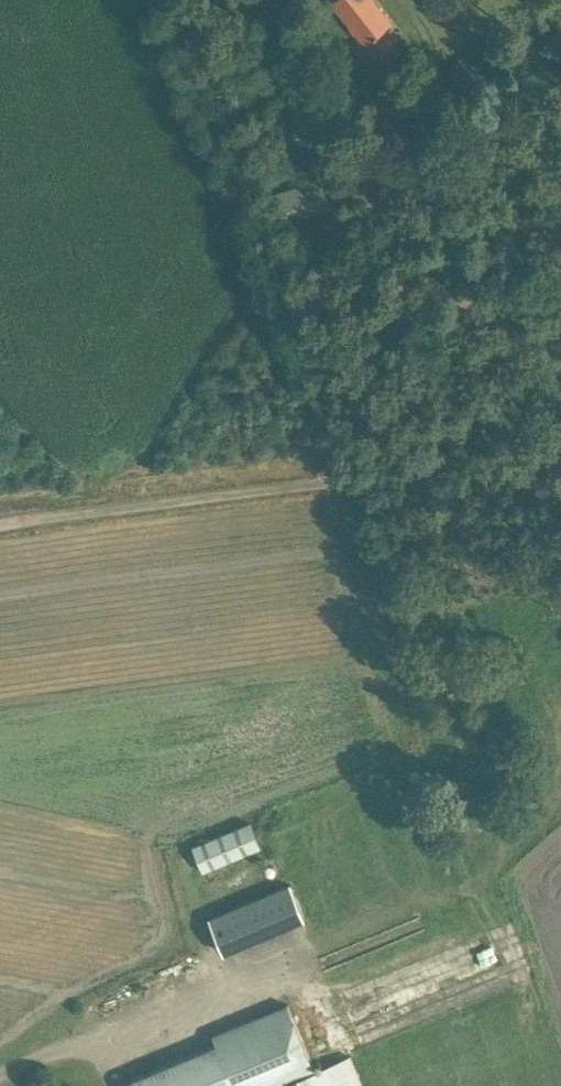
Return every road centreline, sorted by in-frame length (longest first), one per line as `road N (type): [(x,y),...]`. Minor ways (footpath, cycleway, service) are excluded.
road 1 (track): [(560,452),(0,529)]
road 2 (unclassified): [(0,1072),(76,1038),(107,1059),(120,1085)]

